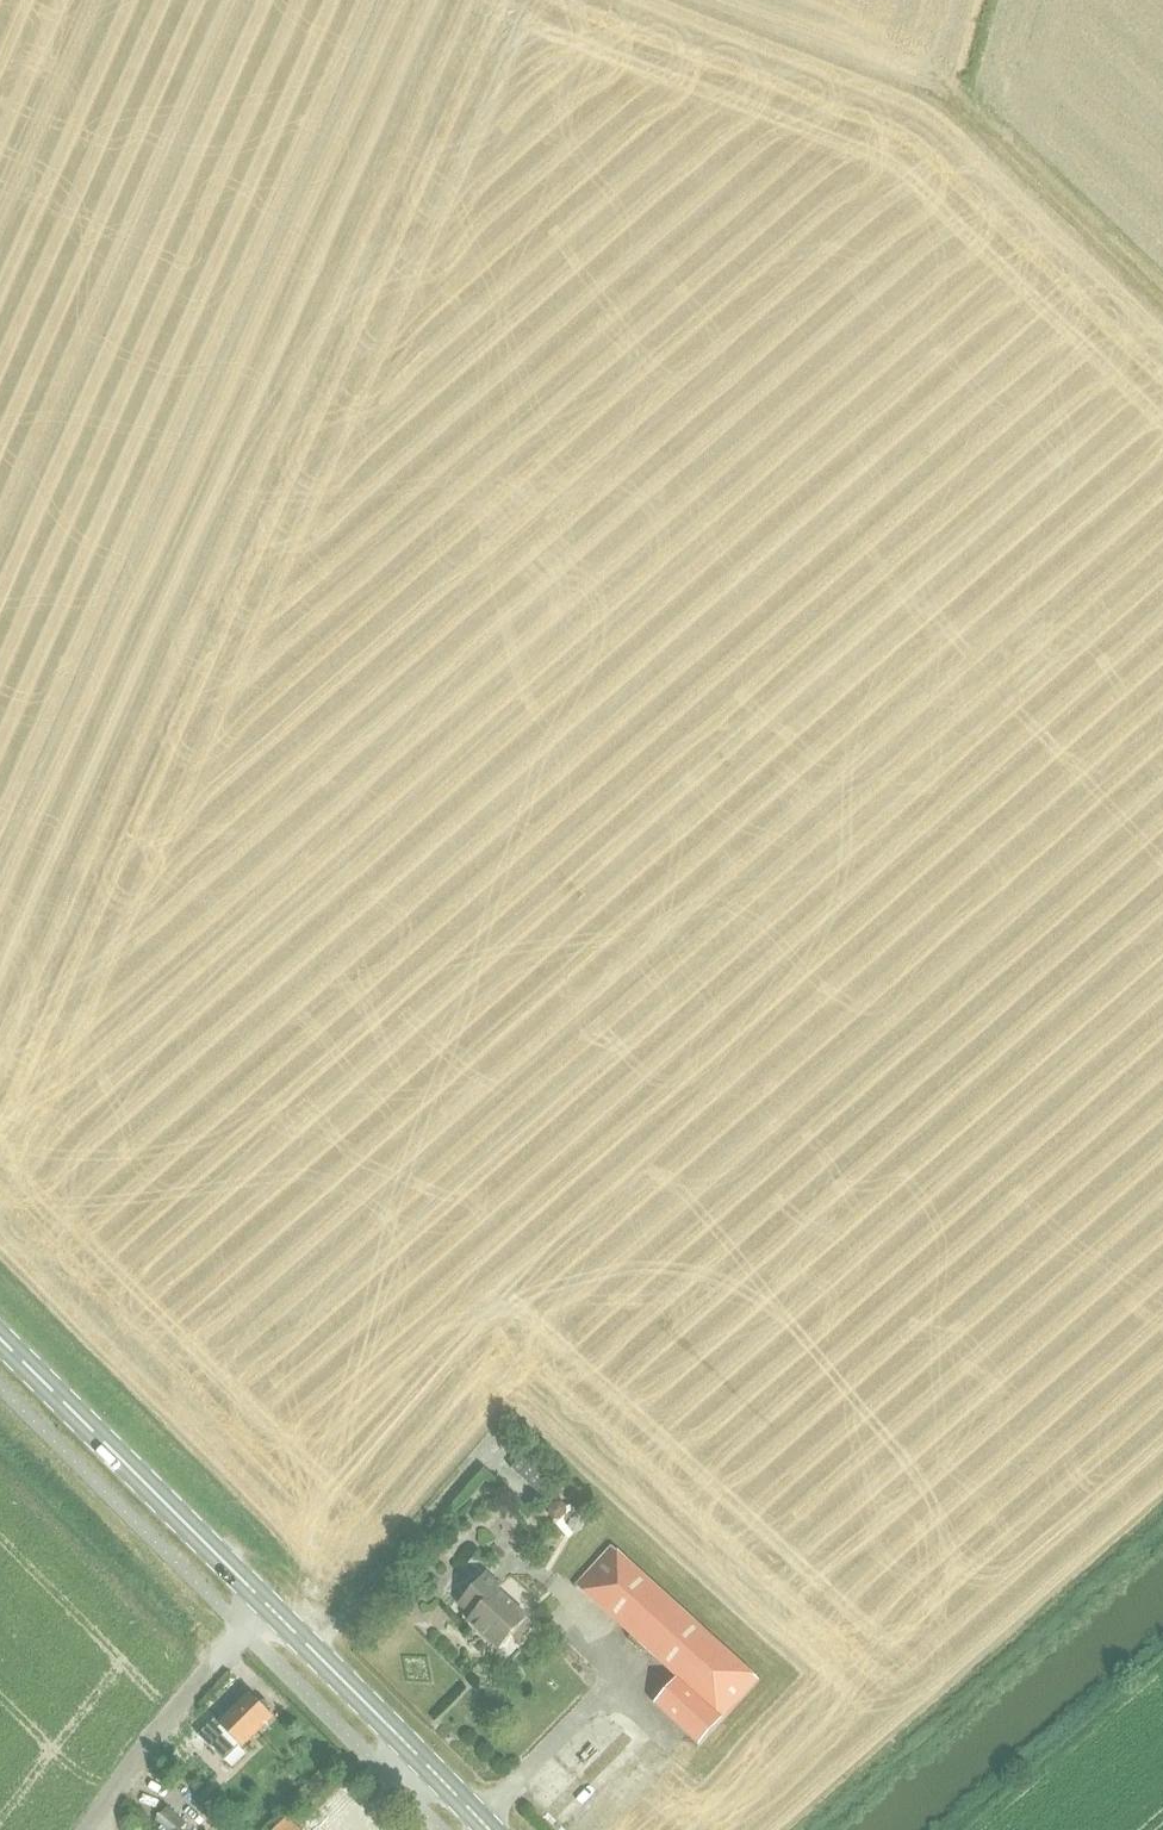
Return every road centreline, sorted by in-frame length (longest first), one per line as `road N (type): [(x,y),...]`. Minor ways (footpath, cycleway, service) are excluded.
road 1 (secondary): [(480,1829),(0,1340)]
road 2 (track): [(258,1602),(84,1829)]

